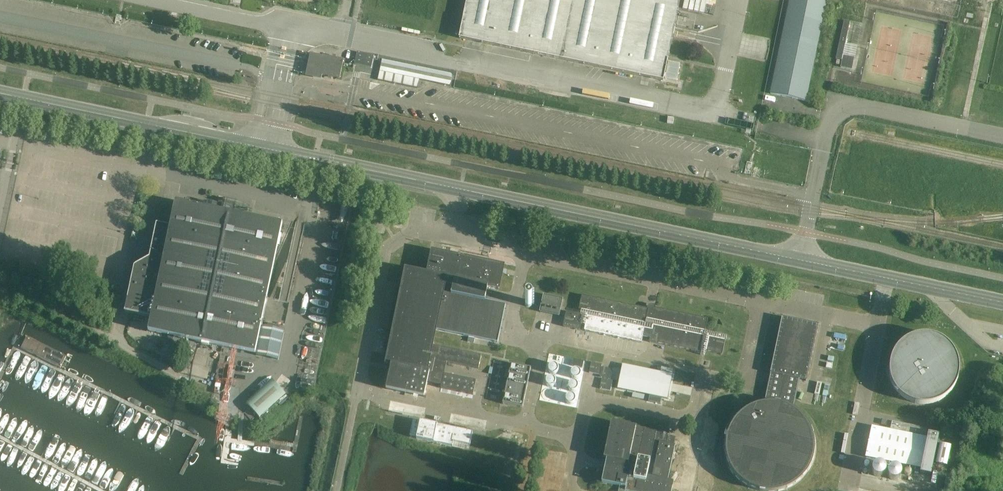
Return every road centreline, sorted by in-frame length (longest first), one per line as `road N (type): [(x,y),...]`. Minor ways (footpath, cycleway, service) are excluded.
road 1 (tertiary): [(1002,304),(268,149)]
road 2 (tertiary): [(268,149),(0,93)]
road 3 (unclassified): [(268,149),(290,27)]

